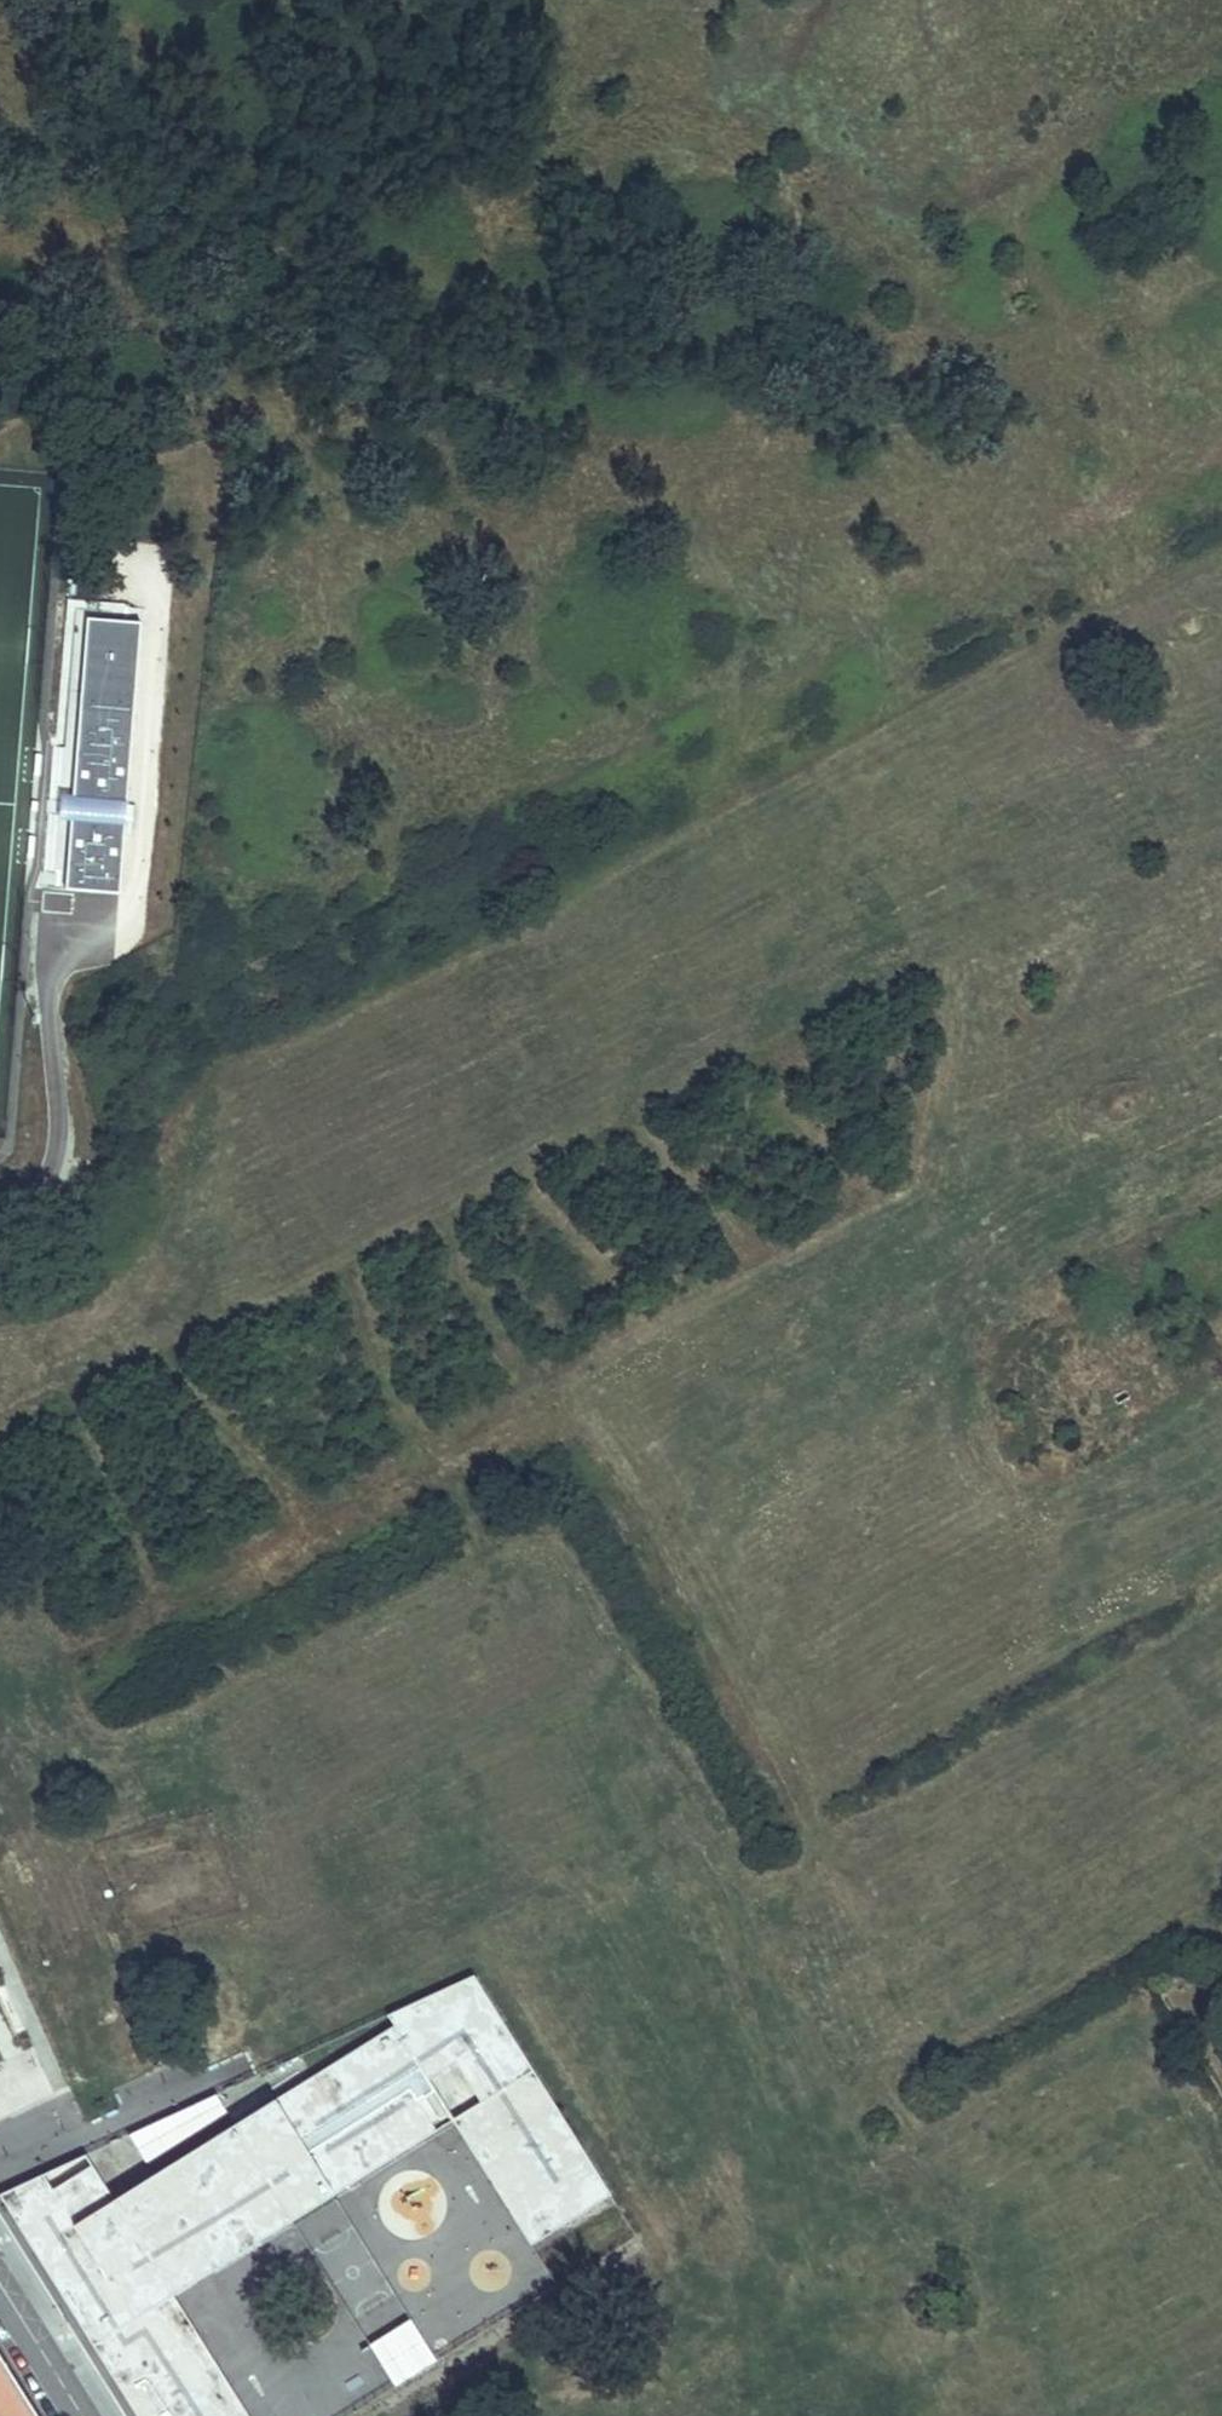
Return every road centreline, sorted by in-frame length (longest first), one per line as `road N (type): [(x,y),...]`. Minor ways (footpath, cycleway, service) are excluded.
road 1 (residential): [(0,2285),(82,2415)]

